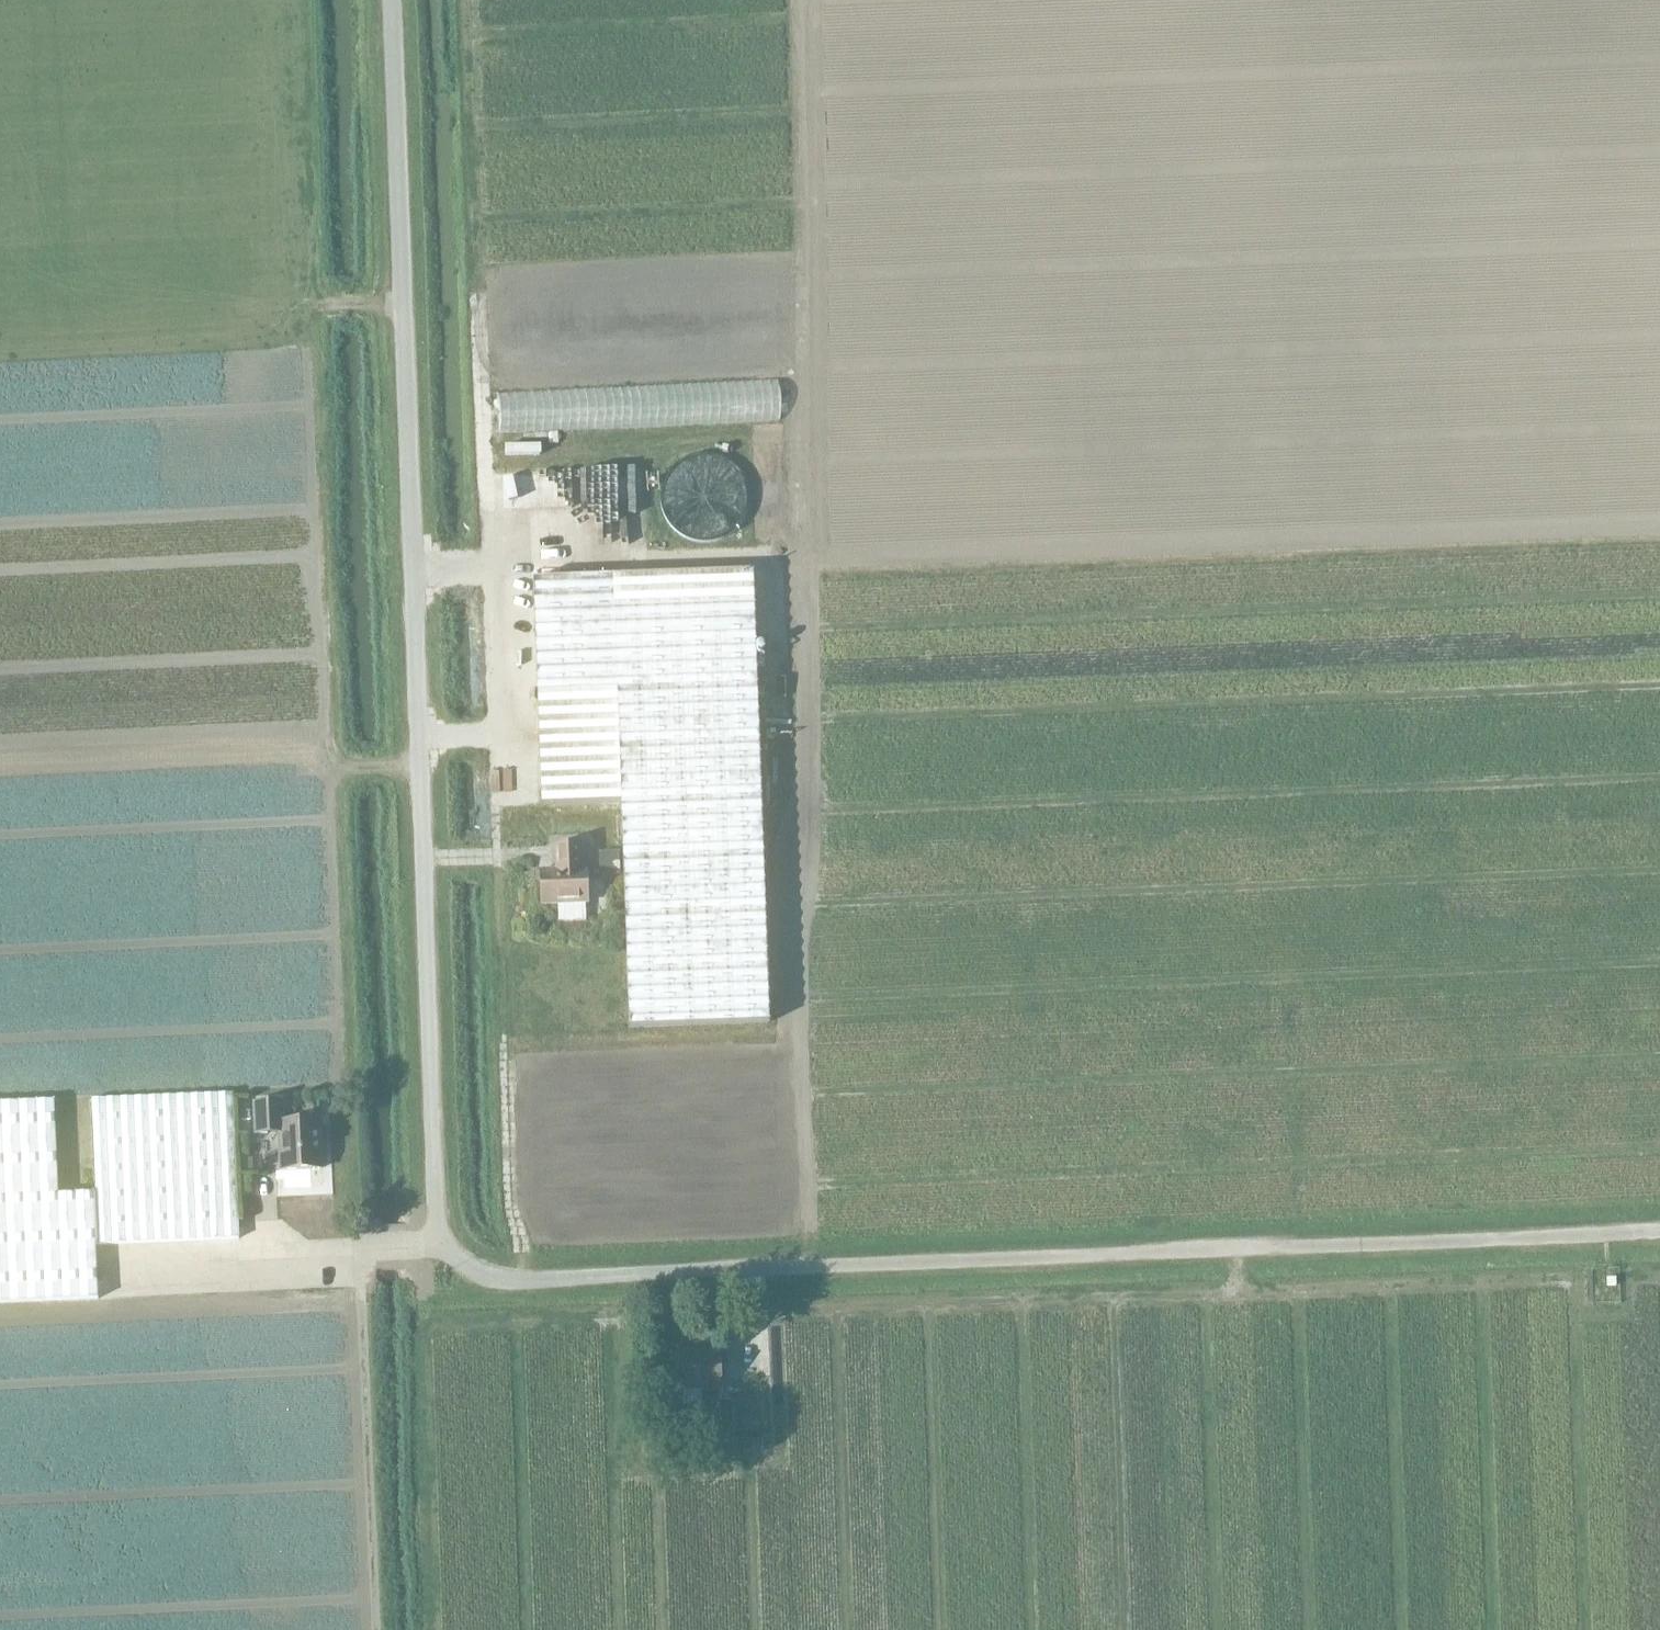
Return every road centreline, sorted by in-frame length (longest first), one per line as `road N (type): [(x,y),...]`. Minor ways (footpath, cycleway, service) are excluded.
road 1 (unclassified): [(1659,1233),(503,1279),(455,1257),(436,1220),(394,0)]

